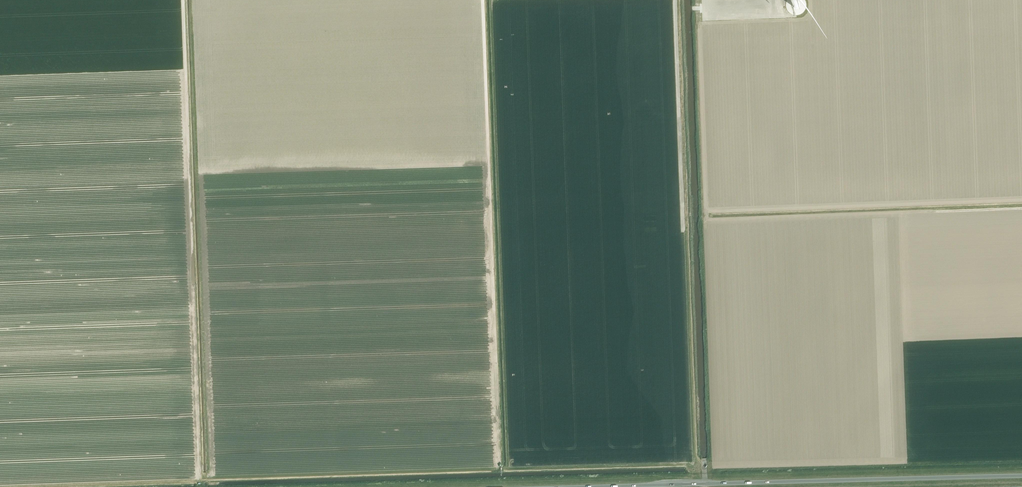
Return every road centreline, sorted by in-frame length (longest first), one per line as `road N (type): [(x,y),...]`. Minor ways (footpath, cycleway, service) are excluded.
road 1 (trunk): [(1021,476),(589,486)]
road 2 (track): [(193,283),(183,0)]

